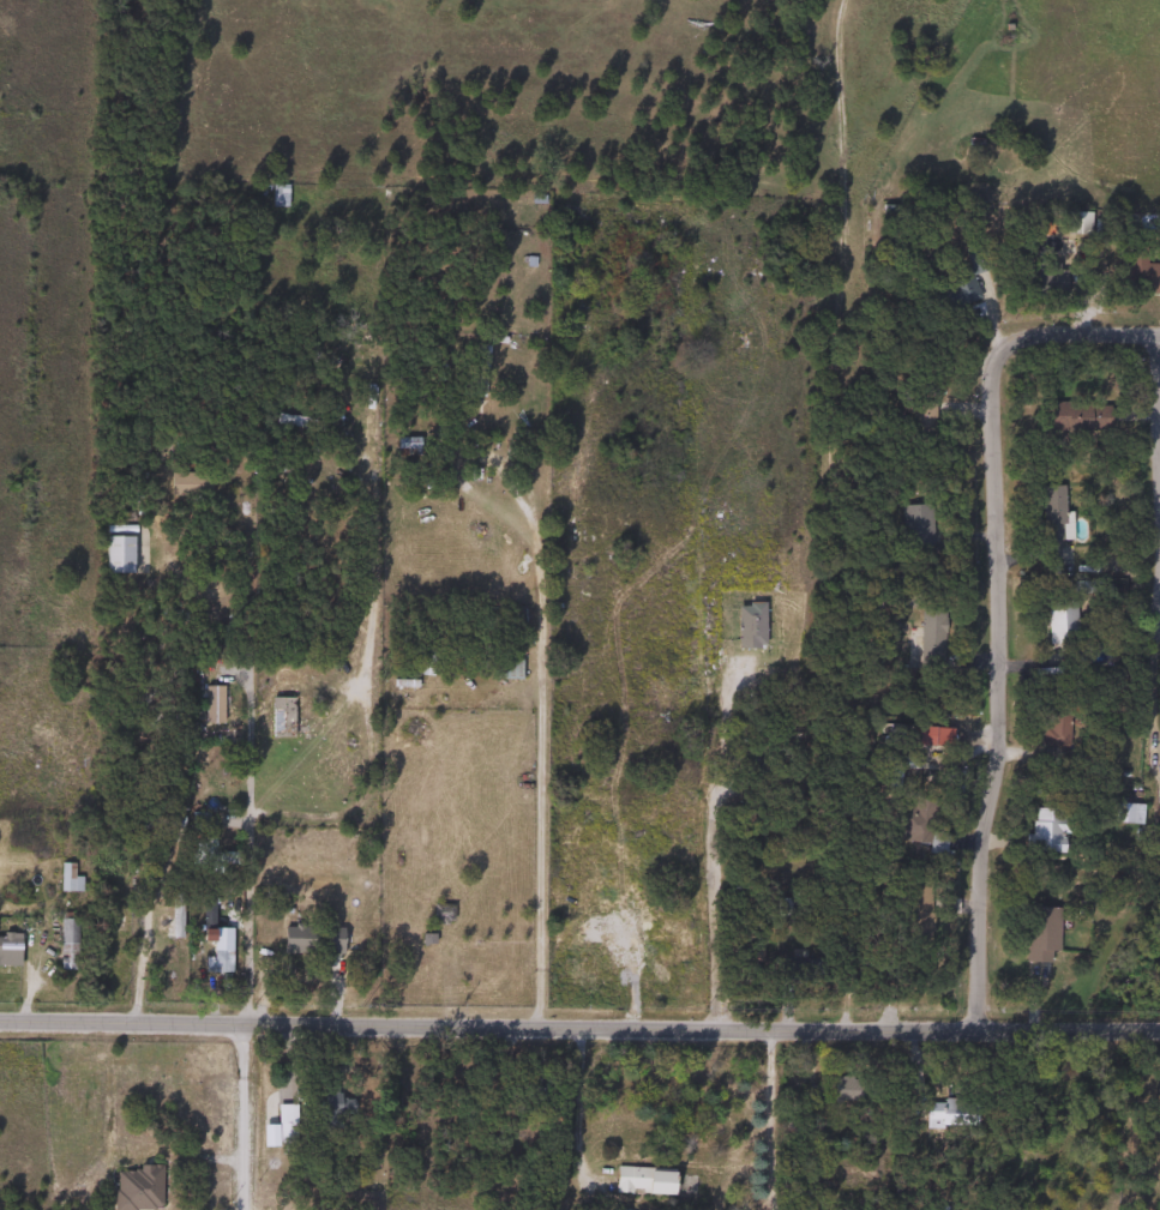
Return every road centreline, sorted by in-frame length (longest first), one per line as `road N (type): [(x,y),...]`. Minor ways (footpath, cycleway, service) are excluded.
road 1 (residential): [(0,1021),(410,1021),(521,1029),(1159,1023)]
road 2 (residential): [(970,1027),(999,697),(996,335),(1017,311),(1159,320)]
road 3 (residential): [(497,463),(542,552),(536,1029)]
road 4 (residential): [(375,456),(362,681),(368,819),(247,818)]
road 5 (residential): [(246,1021),(247,818)]

